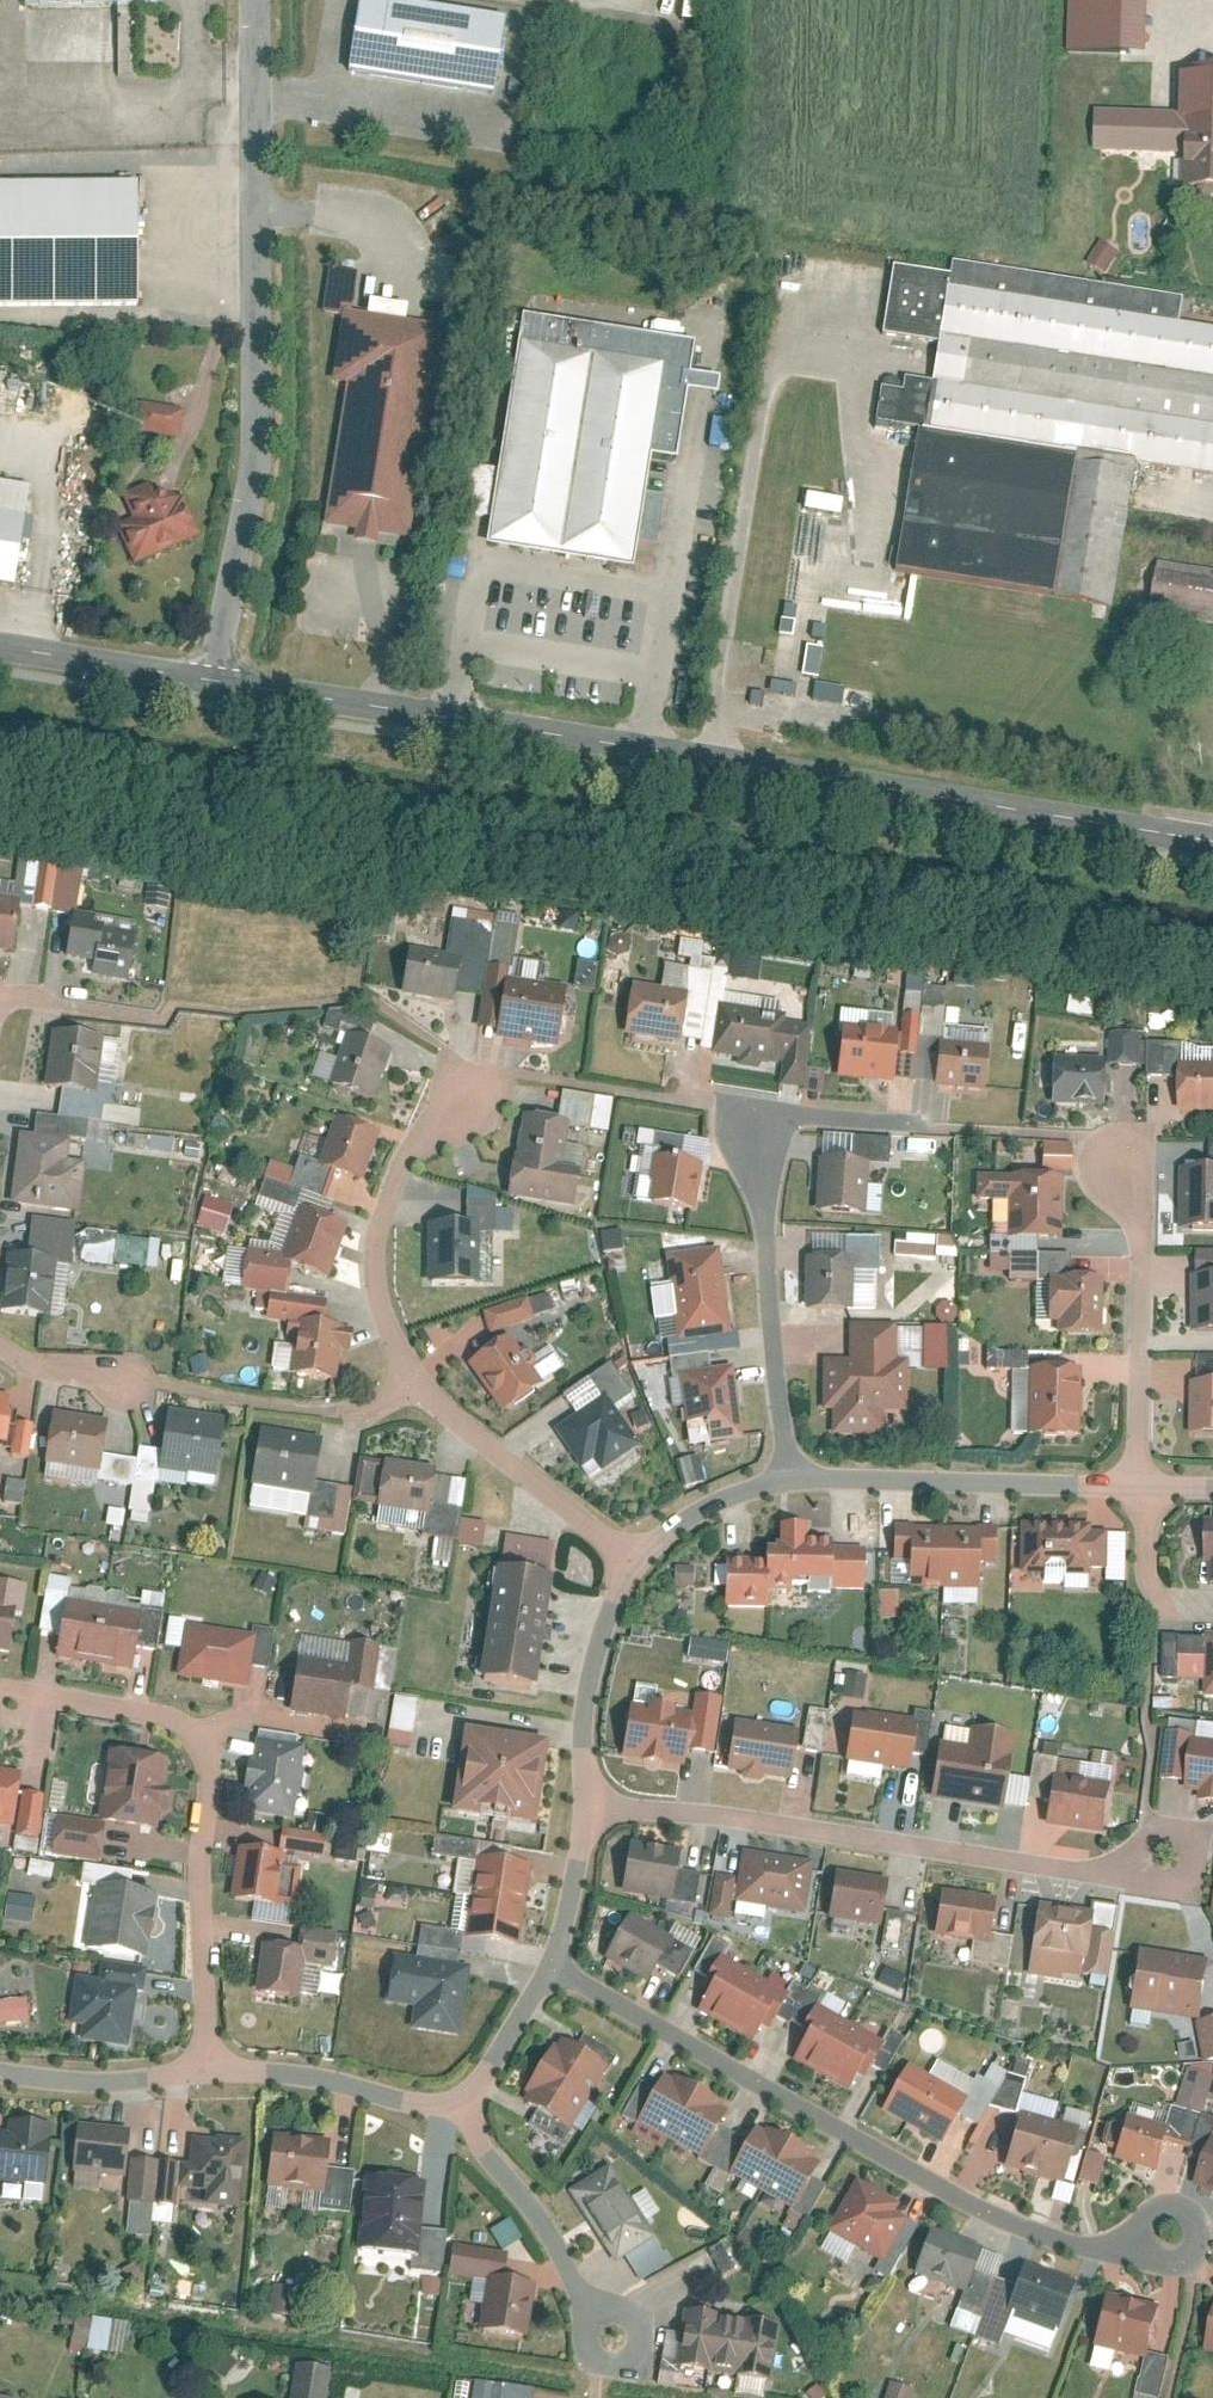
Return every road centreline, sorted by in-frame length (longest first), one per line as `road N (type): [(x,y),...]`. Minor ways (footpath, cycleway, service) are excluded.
road 1 (residential): [(213,677),(1212,836)]
road 2 (residential): [(550,1963),(967,2200),(1080,2244),(1121,2247),(1179,2237)]
road 3 (residential): [(256,0),(259,399),(213,677)]
road 4 (residential): [(580,1795),(1095,1866),(1165,1842)]
road 5 (residential): [(0,1684),(143,1704),(199,1737),(202,2073)]
road 6 (residential): [(919,1120),(783,1110),(746,1122),(792,1470)]
road 7 (residential): [(792,1470),(1140,1482)]
road 8 (residential): [(1117,1143),(1139,1176),(1140,1482)]
road 9 (residential): [(464,1088),(396,1154),(374,1232),(379,1310),(416,1377)]
road 10 (residential): [(416,1377),(496,1457),(634,1555)]
road 11 (residential): [(462,2100),(480,2145),(609,2333)]
road 12 (residential): [(202,2073),(268,2070),(405,2099),(462,2100)]
road 13 (residential): [(580,1795),(576,1685),(603,1603),(634,1555)]
road 14 (residential): [(0,642),(213,677)]
road 15 (residential): [(0,2069),(56,2078),(202,2073)]
road 16 (residential): [(634,1555),(724,1495),(792,1470)]
road 17 (residential): [(550,1963),(580,1795)]
road 18 (residential): [(462,2100),(550,1963)]
road 19 (residential): [(0,1338),(43,1364),(125,1384)]

